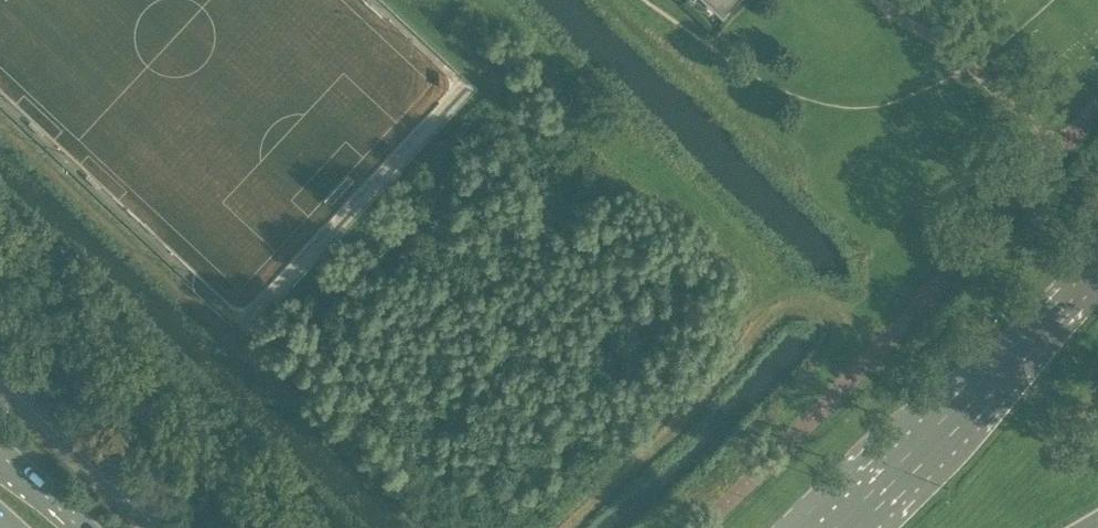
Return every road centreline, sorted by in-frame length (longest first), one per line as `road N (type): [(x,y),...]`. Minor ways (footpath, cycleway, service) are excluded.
road 1 (primary): [(1097,275),(843,527)]

